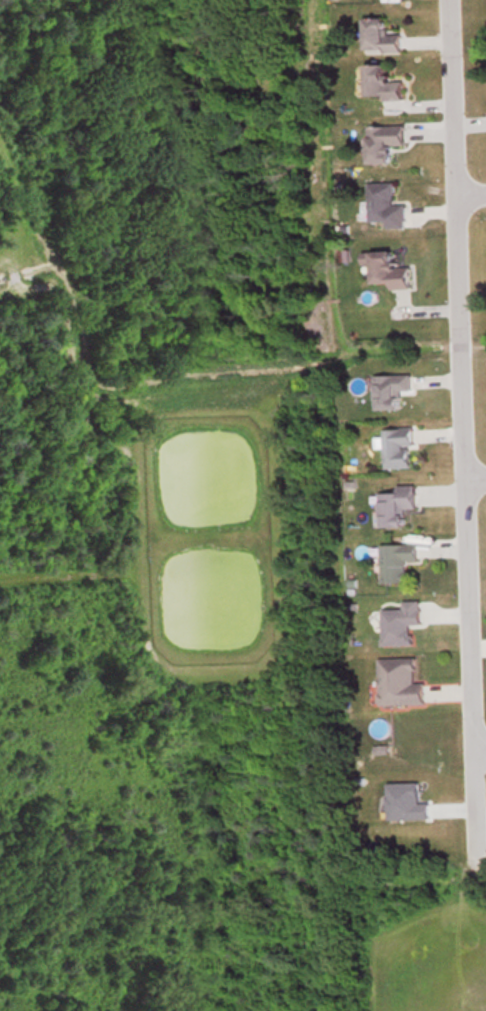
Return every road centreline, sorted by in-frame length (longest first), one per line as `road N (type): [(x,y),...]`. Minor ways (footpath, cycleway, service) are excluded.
road 1 (residential): [(448,0),(477,873)]

